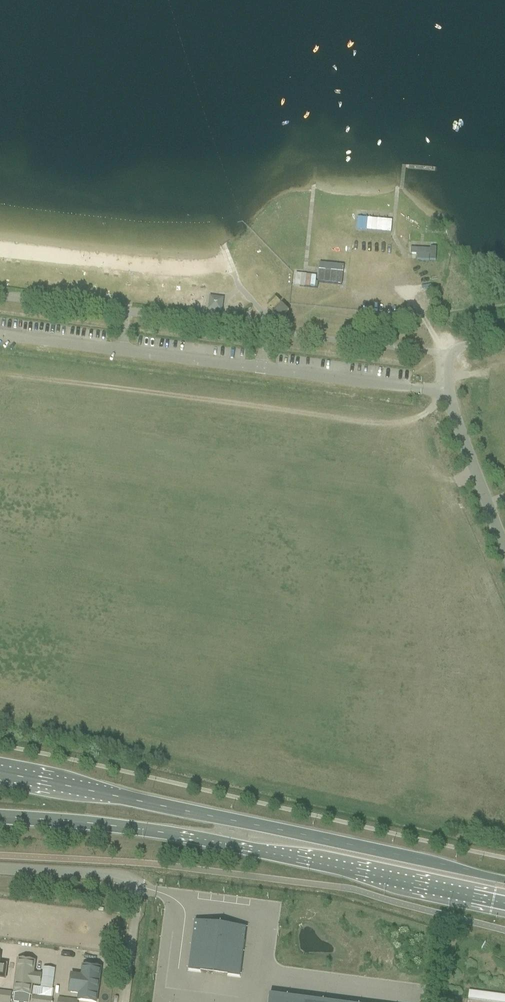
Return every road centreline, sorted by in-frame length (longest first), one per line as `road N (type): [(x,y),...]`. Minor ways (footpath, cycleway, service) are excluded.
road 1 (primary): [(504,876),(0,774)]
road 2 (primary): [(0,817),(183,837),(504,902)]
road 3 (unclassified): [(504,550),(448,392),(446,360),(457,348),(504,336)]
road 4 (unclassified): [(138,889),(122,876),(0,869)]

